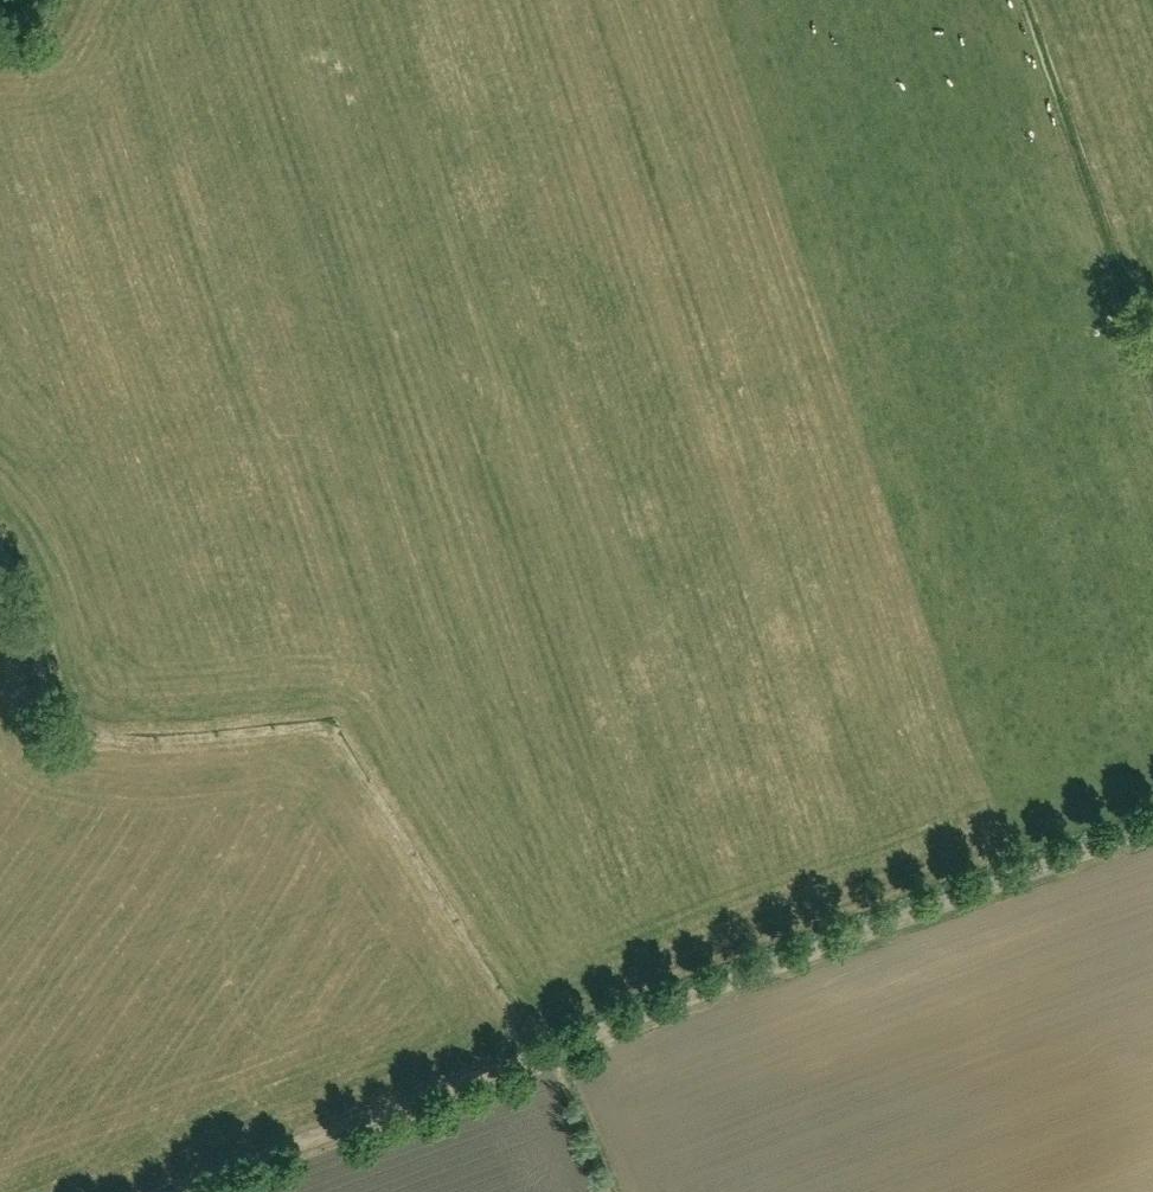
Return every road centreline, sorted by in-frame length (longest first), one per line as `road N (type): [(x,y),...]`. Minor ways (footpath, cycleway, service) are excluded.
road 1 (track): [(172,1191),(1152,827)]

